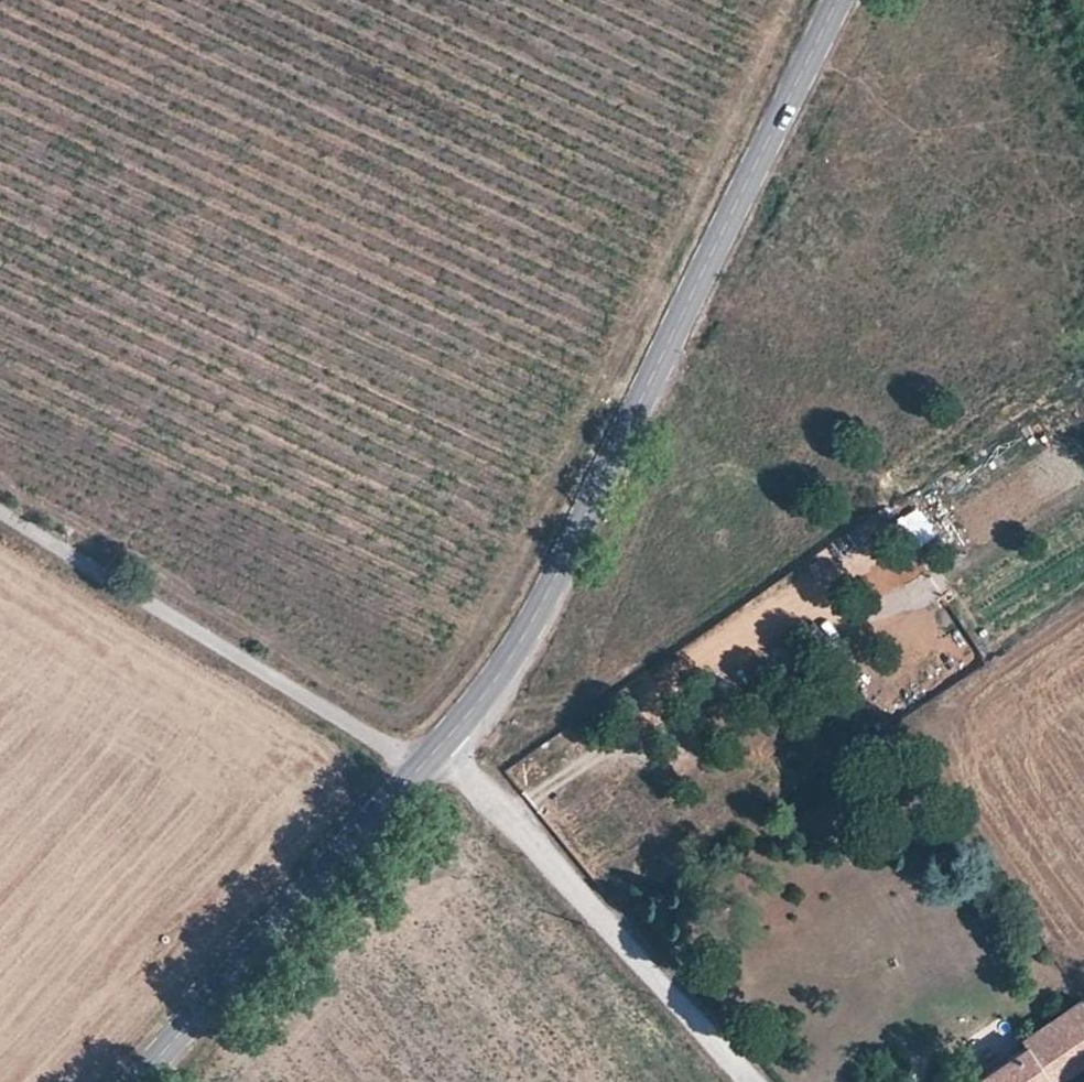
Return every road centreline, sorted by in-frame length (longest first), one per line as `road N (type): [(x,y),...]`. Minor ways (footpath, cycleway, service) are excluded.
road 1 (tertiary): [(443,743),(498,677),(545,598),(839,0)]
road 2 (residential): [(419,769),(0,516)]
road 3 (unclassified): [(744,1081),(443,743)]
road 4 (tertiary): [(137,1081),(419,769)]

